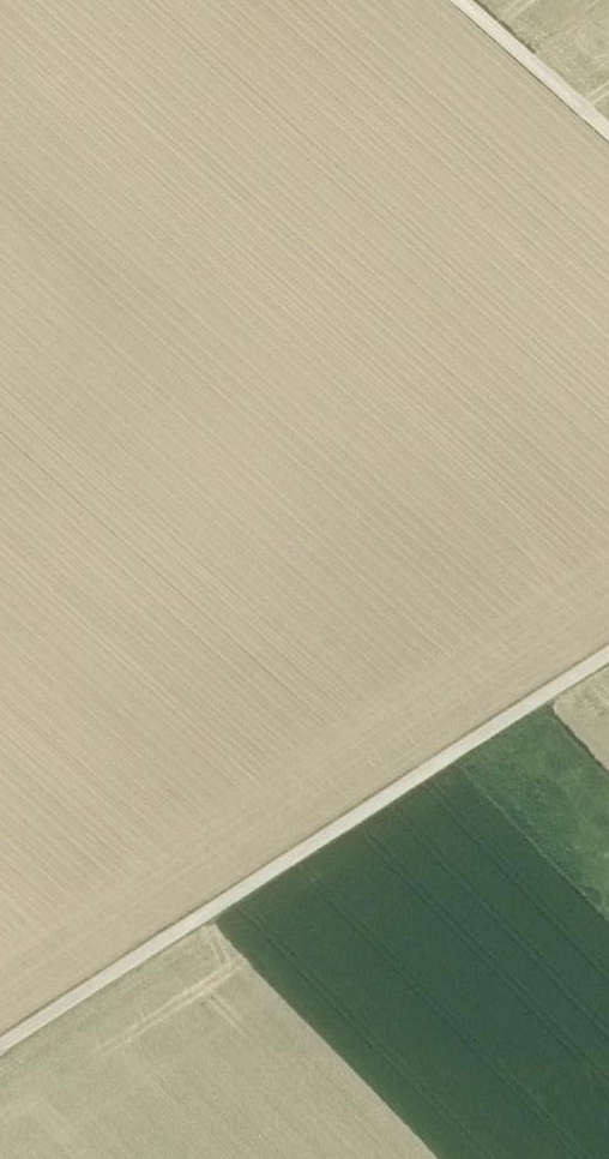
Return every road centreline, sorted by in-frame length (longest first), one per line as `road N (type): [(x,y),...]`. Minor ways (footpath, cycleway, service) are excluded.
road 1 (track): [(0,1047),(608,654)]
road 2 (track): [(608,133),(462,0)]

